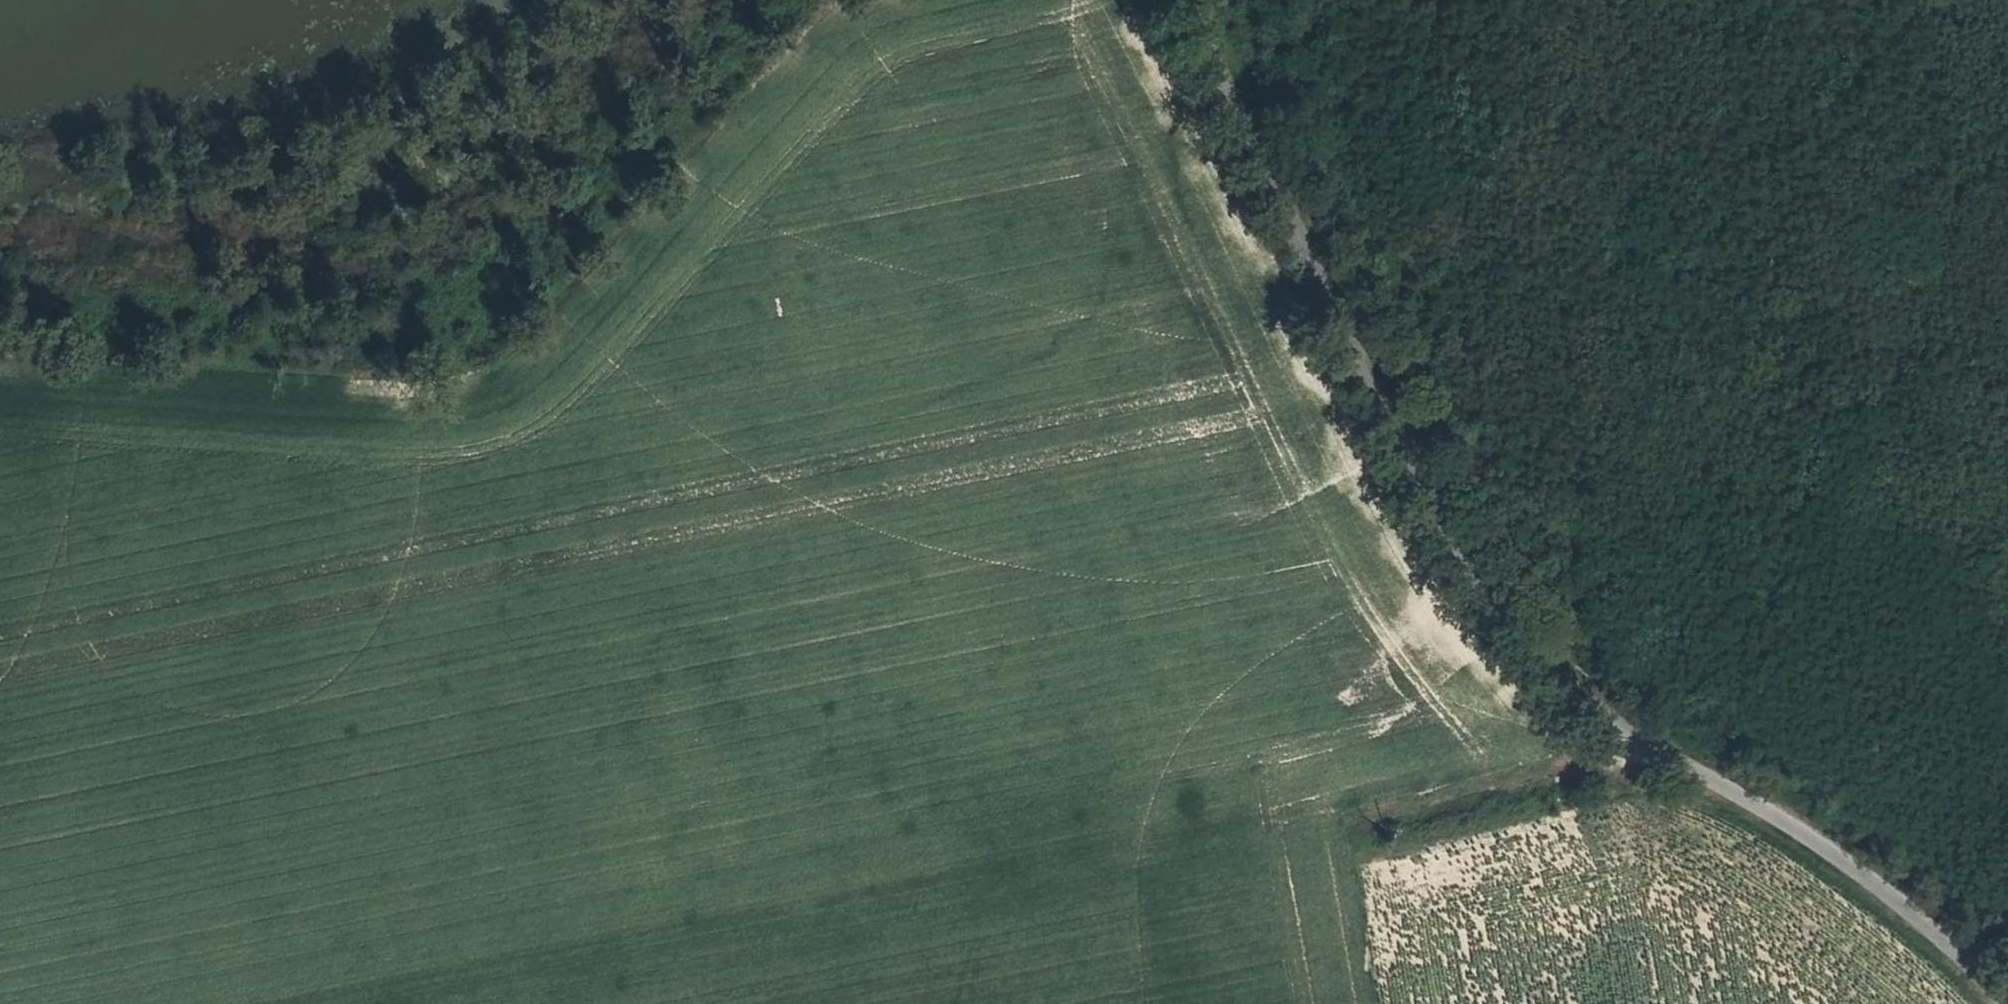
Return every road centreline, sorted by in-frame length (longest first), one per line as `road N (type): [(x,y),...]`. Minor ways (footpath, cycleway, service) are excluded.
road 1 (unclassified): [(1997,1003),(1918,924),(1634,739),(1494,610),(1193,0)]

